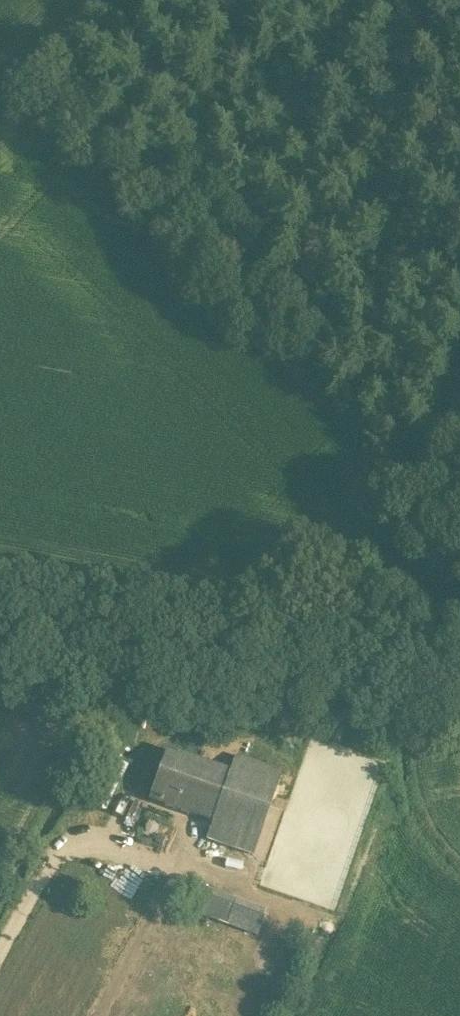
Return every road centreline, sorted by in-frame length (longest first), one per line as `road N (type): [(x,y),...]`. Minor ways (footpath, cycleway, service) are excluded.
road 1 (track): [(0,638),(459,707)]

